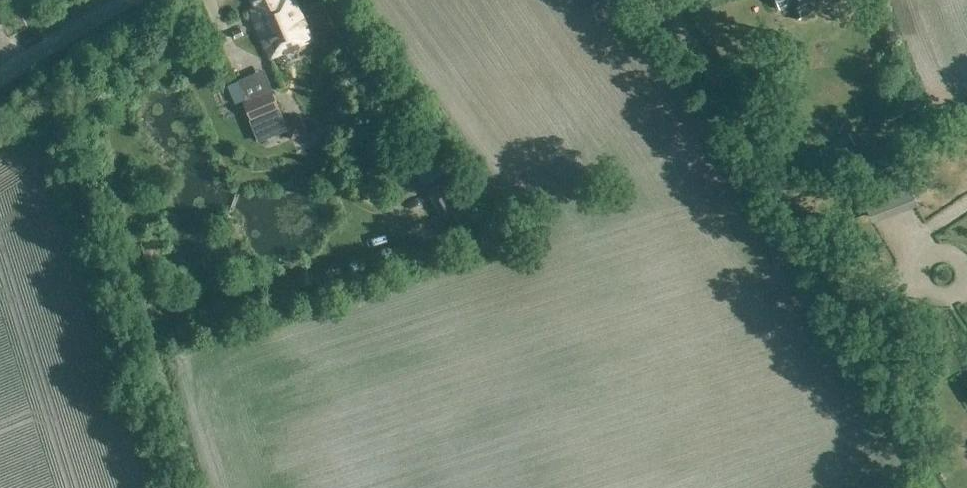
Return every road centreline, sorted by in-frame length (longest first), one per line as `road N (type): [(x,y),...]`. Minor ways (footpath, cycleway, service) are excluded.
road 1 (unclassified): [(915,383),(656,0)]
road 2 (unclassified): [(0,77),(130,0)]

